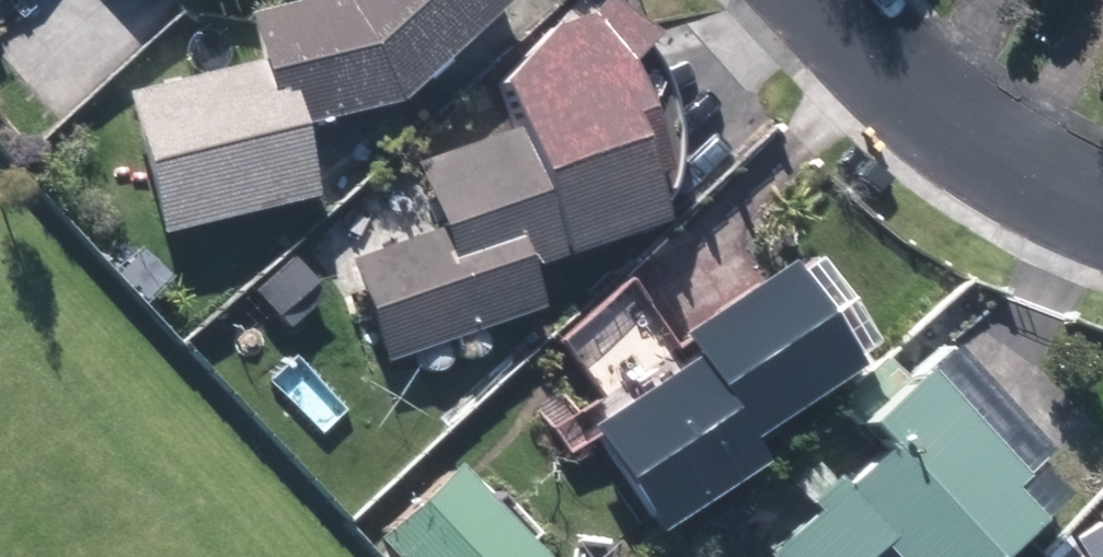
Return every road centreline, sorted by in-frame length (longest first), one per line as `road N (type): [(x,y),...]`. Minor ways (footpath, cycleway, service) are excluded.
road 1 (residential): [(834,0),(893,62),(1019,168),(1102,202)]

